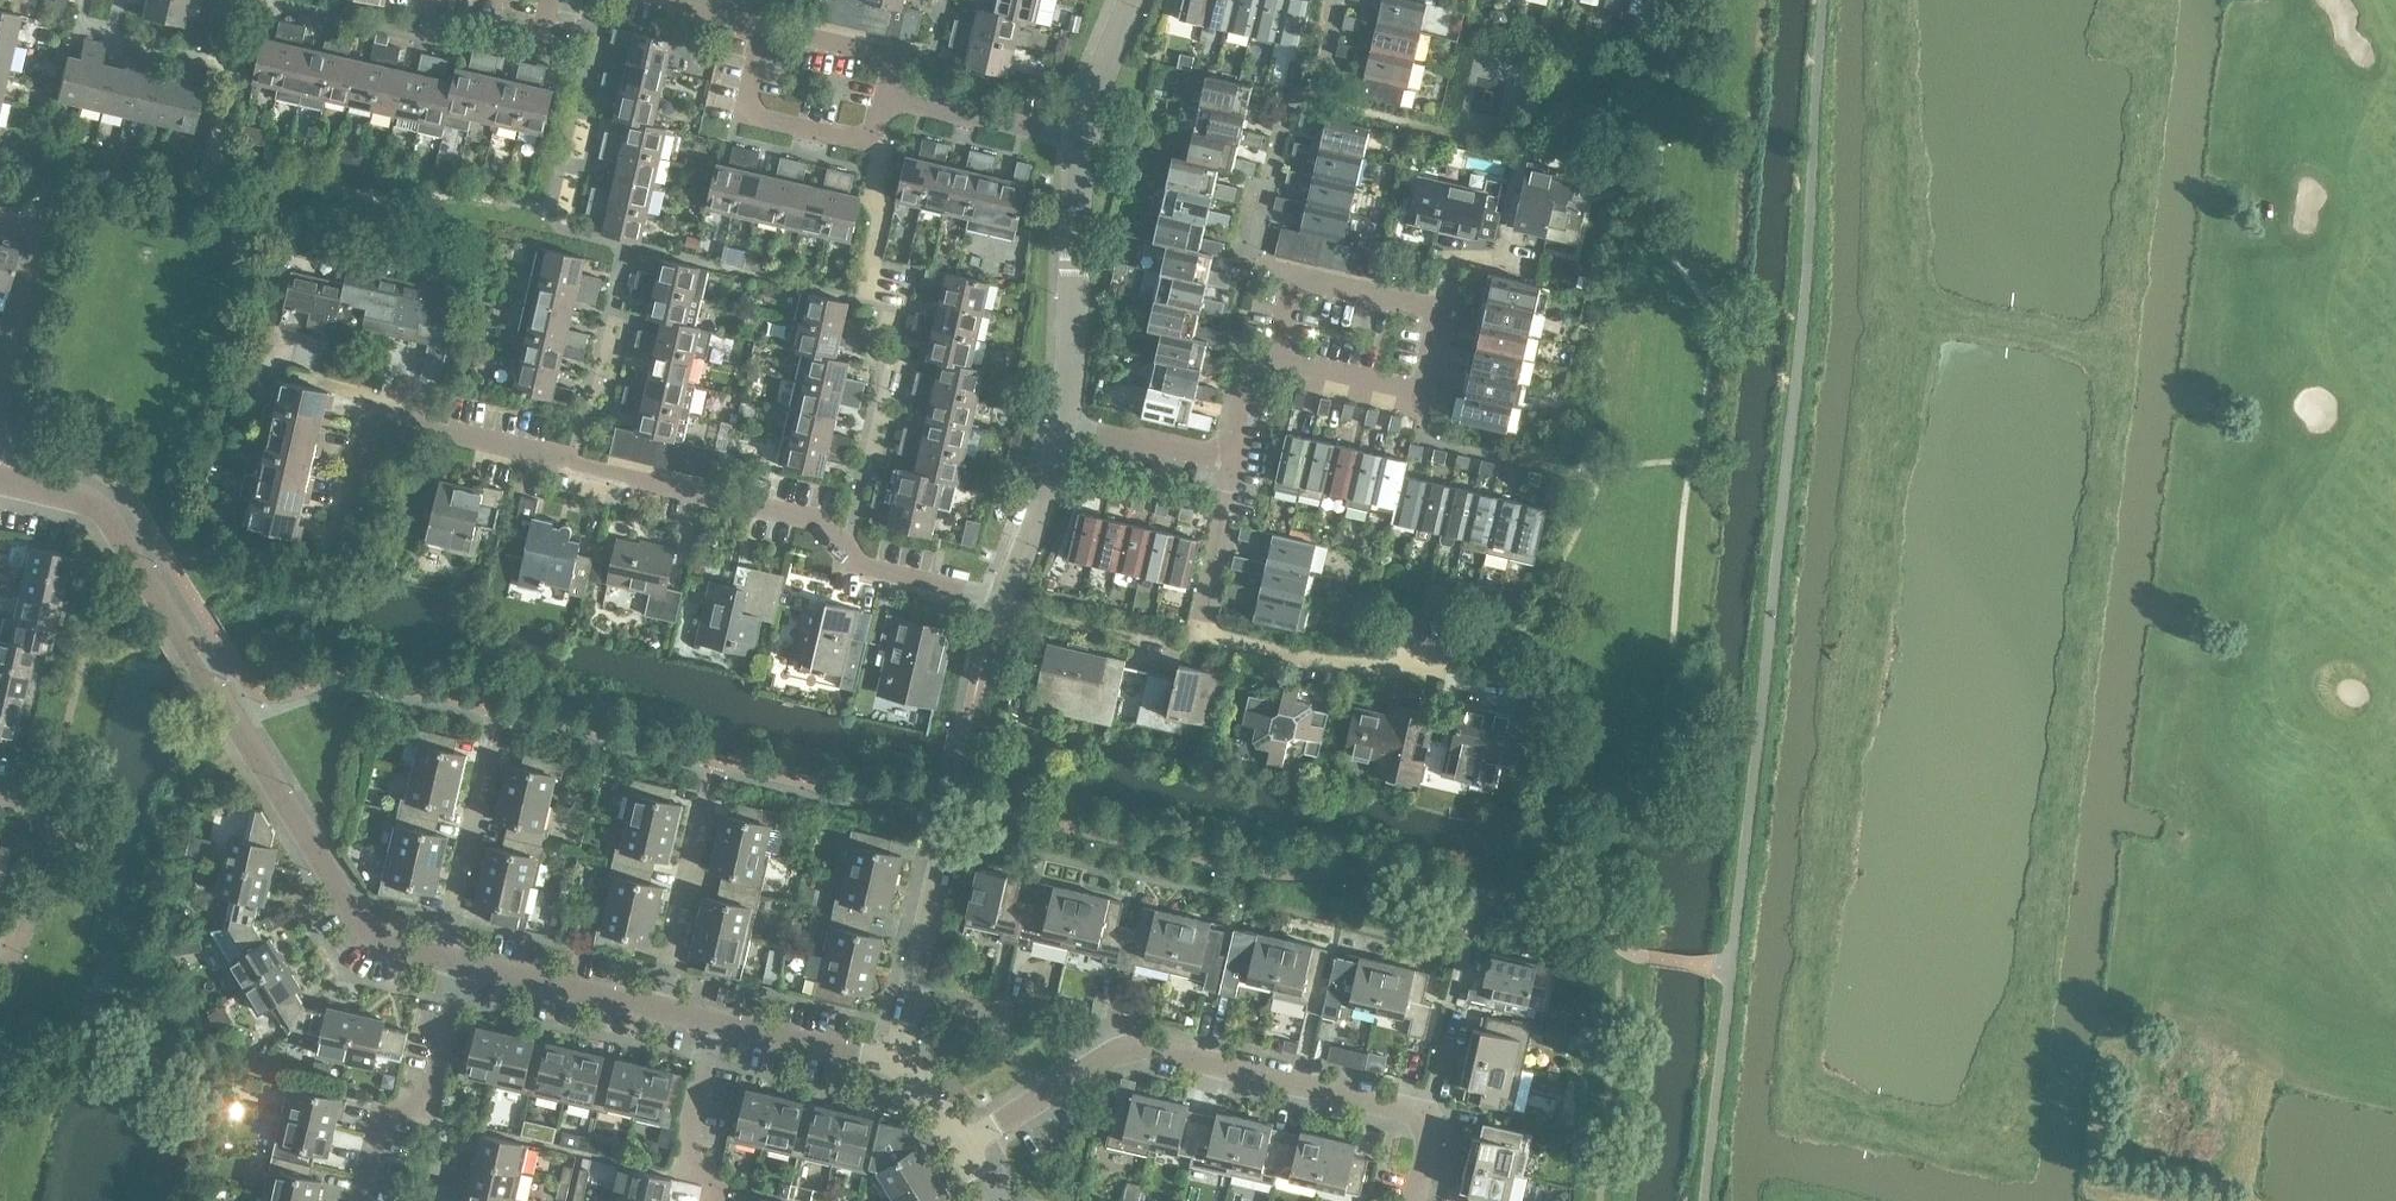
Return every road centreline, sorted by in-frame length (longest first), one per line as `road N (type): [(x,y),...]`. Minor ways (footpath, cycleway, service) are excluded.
road 1 (residential): [(441,957),(383,947),(354,914),(123,513),(0,477)]
road 2 (residential): [(845,547),(821,522),(373,417),(338,557)]
road 3 (residential): [(1411,1200),(1428,1121),(1160,1040),(1101,1050),(977,1139)]
road 4 (residential): [(845,547),(877,430),(885,309),(867,290),(882,217),(879,145)]
road 5 (residential): [(1429,654),(1374,667),(1329,663),(1196,629),(1229,460)]
road 6 (residential): [(1060,420),(1085,142)]
road 7 (residential): [(380,1200),(392,1135),(460,1046),(473,972)]
road 8 (residential): [(660,1010),(707,764)]
road 9 (residential): [(441,957),(497,715)]
road 10 (residential): [(0,983),(46,800),(0,789)]
road 11 (residential): [(1443,313),(1426,393),(1277,358)]
road 12 (residential): [(1277,358),(1296,278),(1443,313)]
road 13 (residential): [(879,145),(748,116),(771,21)]
road 14 (residential): [(901,1064),(943,844)]
road 15 (residential): [(1085,142),(889,95)]
road 16 (residential): [(660,1010),(473,972)]
road 17 (residential): [(901,1064),(725,1021)]
road 18 (residential): [(716,1200),(711,1095),(725,1021)]
road 19 (residential): [(994,584),(1027,536),(1060,420)]
road 20 (residential): [(1060,420),(1229,460)]
road 21 (residential): [(845,547),(860,565),(973,588),(994,584)]
road 22 (residential): [(1085,142),(1135,0)]
road 23 (residential): [(896,53),(771,21)]
road 24 (residential): [(1229,460),(1248,373),(1277,358)]

